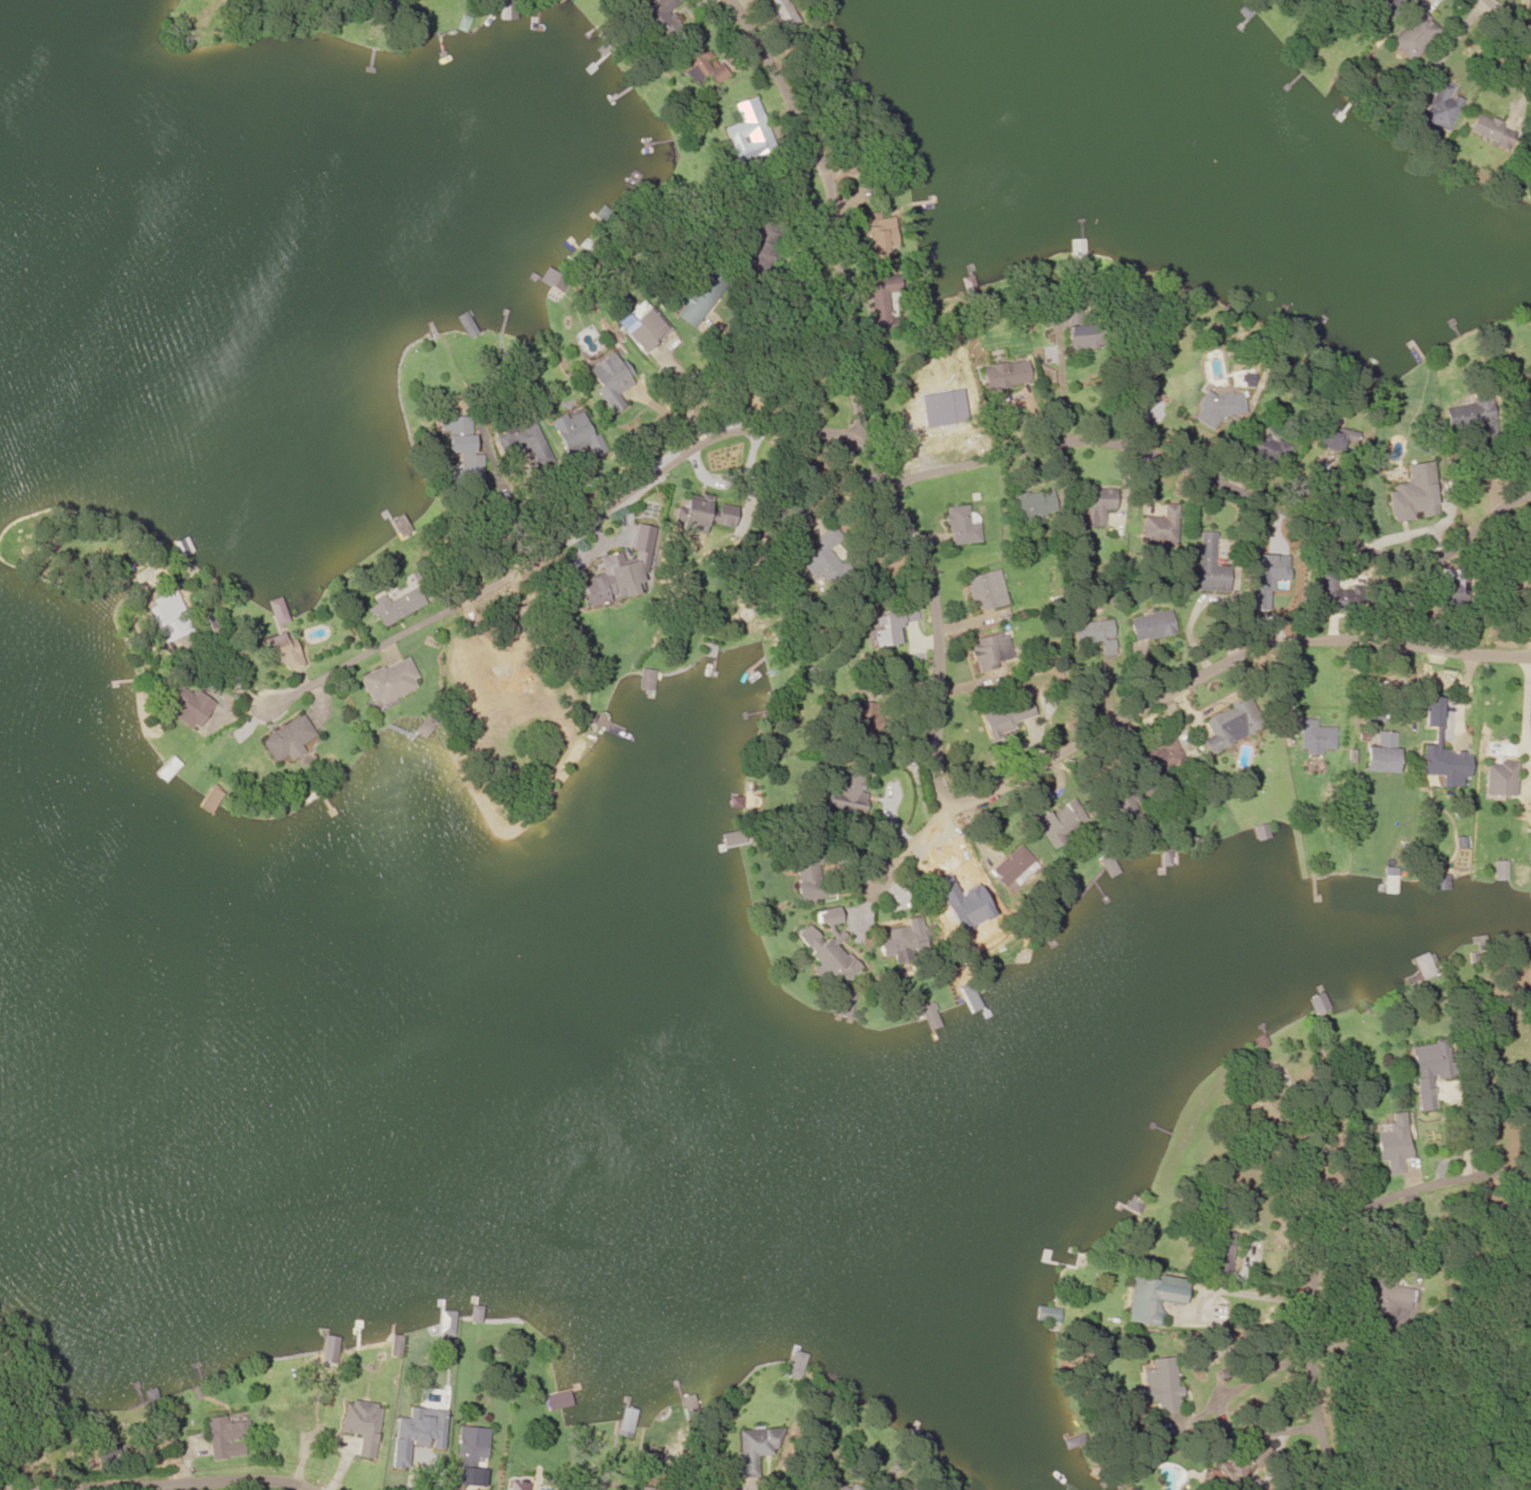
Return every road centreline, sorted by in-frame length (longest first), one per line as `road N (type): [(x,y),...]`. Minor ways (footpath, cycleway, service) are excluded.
road 1 (residential): [(851,424),(740,427),(719,437),(504,570),(362,684),(238,705),(194,672)]
road 2 (residential): [(898,484),(1062,438),(1144,456),(1384,568),(1420,565),(1454,550),(1530,496)]
road 3 (residential): [(1530,654),(1330,642),(1238,660),(1000,785),(953,792),(925,830),(900,839)]
road 4 (residential): [(851,424),(817,274),(663,0)]
road 5 (residential): [(1324,1489),(1317,1405),(1330,1243),(1347,1222),(1392,1201),(1530,1175)]
road 6 (residential): [(900,839),(892,824),(930,661),(931,597),(898,484),(851,424)]
road 7 (tertiary): [(305,1489),(278,1480),(126,1489)]

